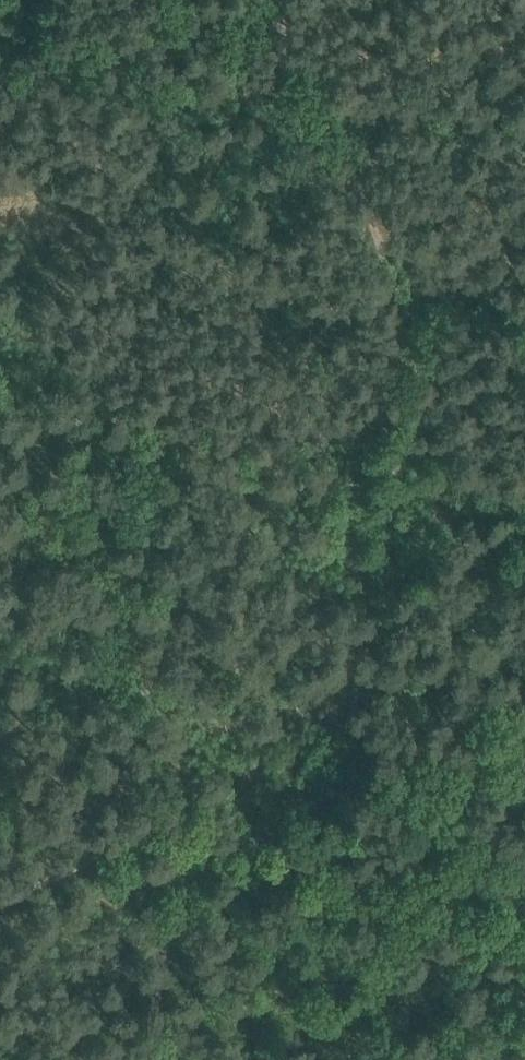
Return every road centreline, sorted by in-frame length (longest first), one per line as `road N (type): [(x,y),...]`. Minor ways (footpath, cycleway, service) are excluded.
road 1 (track): [(276,0),(286,80),(360,192),(379,240),(390,615),(411,730),(425,772),(453,815),(524,890)]
road 2 (track): [(524,916),(405,896),(152,826),(0,893)]
road 3 (track): [(524,180),(328,144)]

